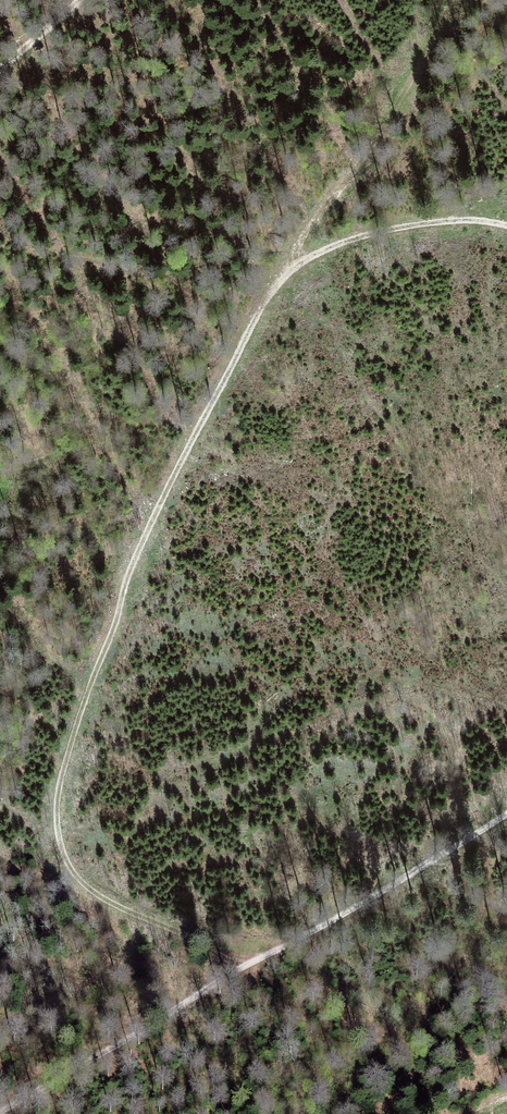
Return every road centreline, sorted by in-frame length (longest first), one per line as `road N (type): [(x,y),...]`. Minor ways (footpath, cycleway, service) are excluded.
road 1 (track): [(289,269),(272,286),(170,483),(60,777),(58,828),(87,890),(246,964)]
road 2 (track): [(0,1113),(506,815)]
road 3 (track): [(451,0),(373,151),(328,201),(289,269)]
road 4 (track): [(289,269),(355,238),(413,224),(506,225)]

